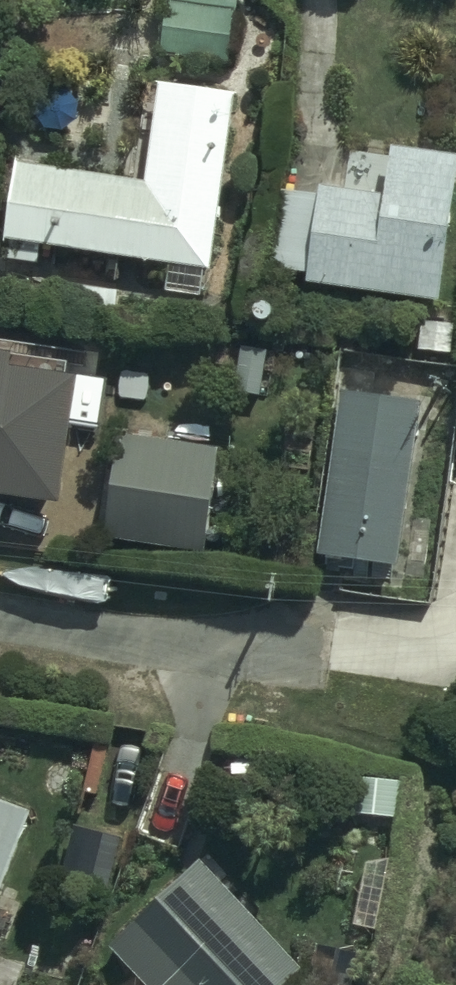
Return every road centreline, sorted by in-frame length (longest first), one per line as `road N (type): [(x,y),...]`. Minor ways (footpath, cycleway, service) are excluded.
road 1 (residential): [(288,656),(0,619)]

